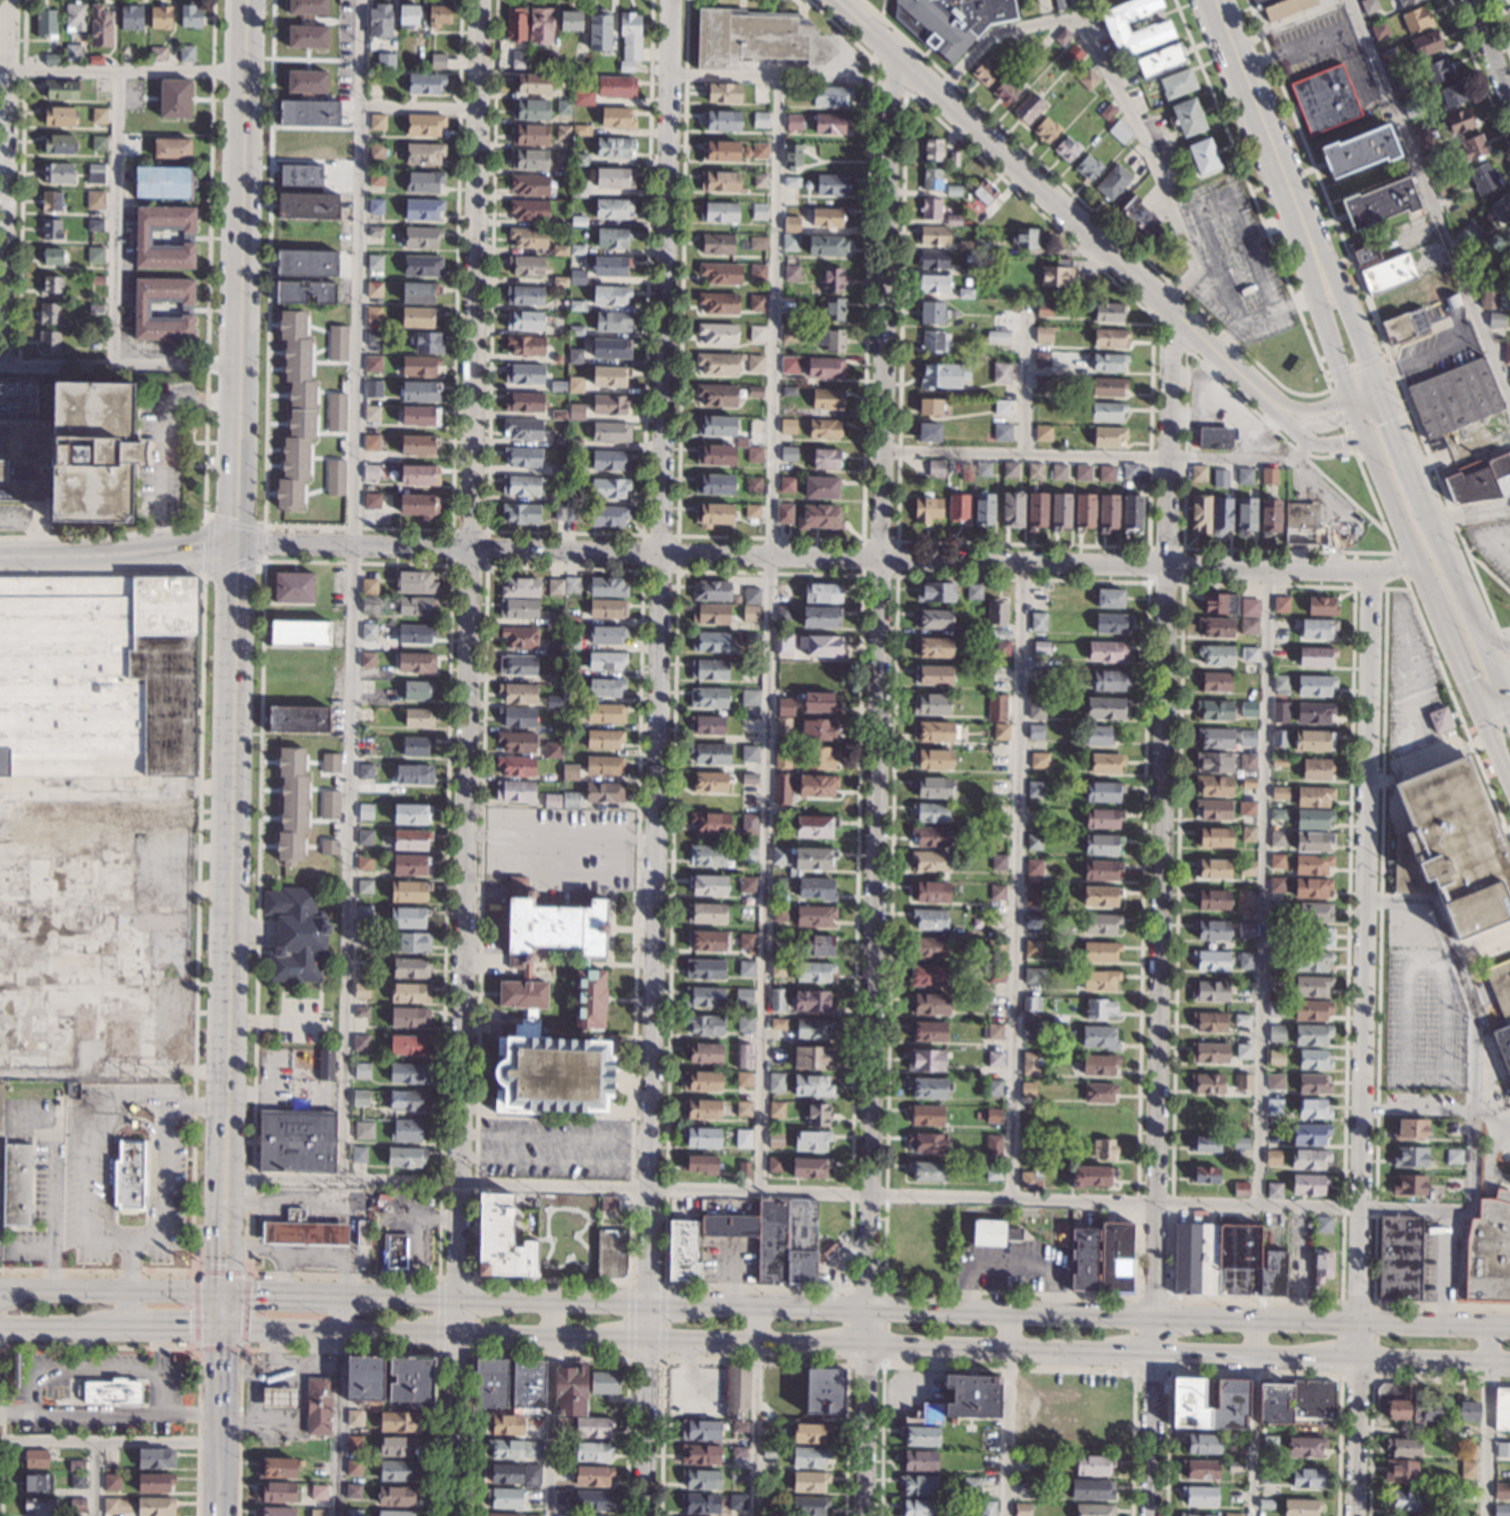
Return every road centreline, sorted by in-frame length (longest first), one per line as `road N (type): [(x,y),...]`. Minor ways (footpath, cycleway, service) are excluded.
road 1 (residential): [(643,1515),(671,0)]
road 2 (residential): [(453,1515),(480,0)]
road 3 (residential): [(866,1347),(898,57)]
road 4 (primary): [(1509,1328),(325,1298)]
road 5 (residential): [(1357,569),(235,543)]
road 6 (residential): [(1155,1358),(1172,308)]
road 7 (residential): [(1356,1363),(1374,570)]
road 8 (tertiary): [(219,1299),(234,578)]
road 9 (primary): [(217,1335),(866,1347)]
road 10 (tertiary): [(1281,408),(836,0)]
road 11 (tertiary): [(235,543),(246,0)]
road 12 (residential): [(1,366),(7,0)]
road 13 (primary): [(1155,1358),(1509,1366)]
road 14 (secondary): [(1319,272),(1212,0)]
road 15 (primary): [(866,1347),(1155,1358)]
road 16 (tertiary): [(235,543),(0,557)]
road 17 (residential): [(864,1515),(866,1347)]
road 18 (secondary): [(1369,444),(1431,591)]
road 19 (residential): [(1155,1358),(1152,1515)]
road 20 (residential): [(1354,1515),(1356,1363)]
road 21 (secondary): [(217,1487),(217,1335)]
road 22 (secondary): [(1484,642),(1430,511)]
road 23 (secondary): [(1319,272),(1355,405)]
road 24 (secondary): [(1382,393),(1319,272)]
road 25 (secondary): [(1430,511),(1382,393)]
road 26 (primary): [(0,1330),(126,1333)]

